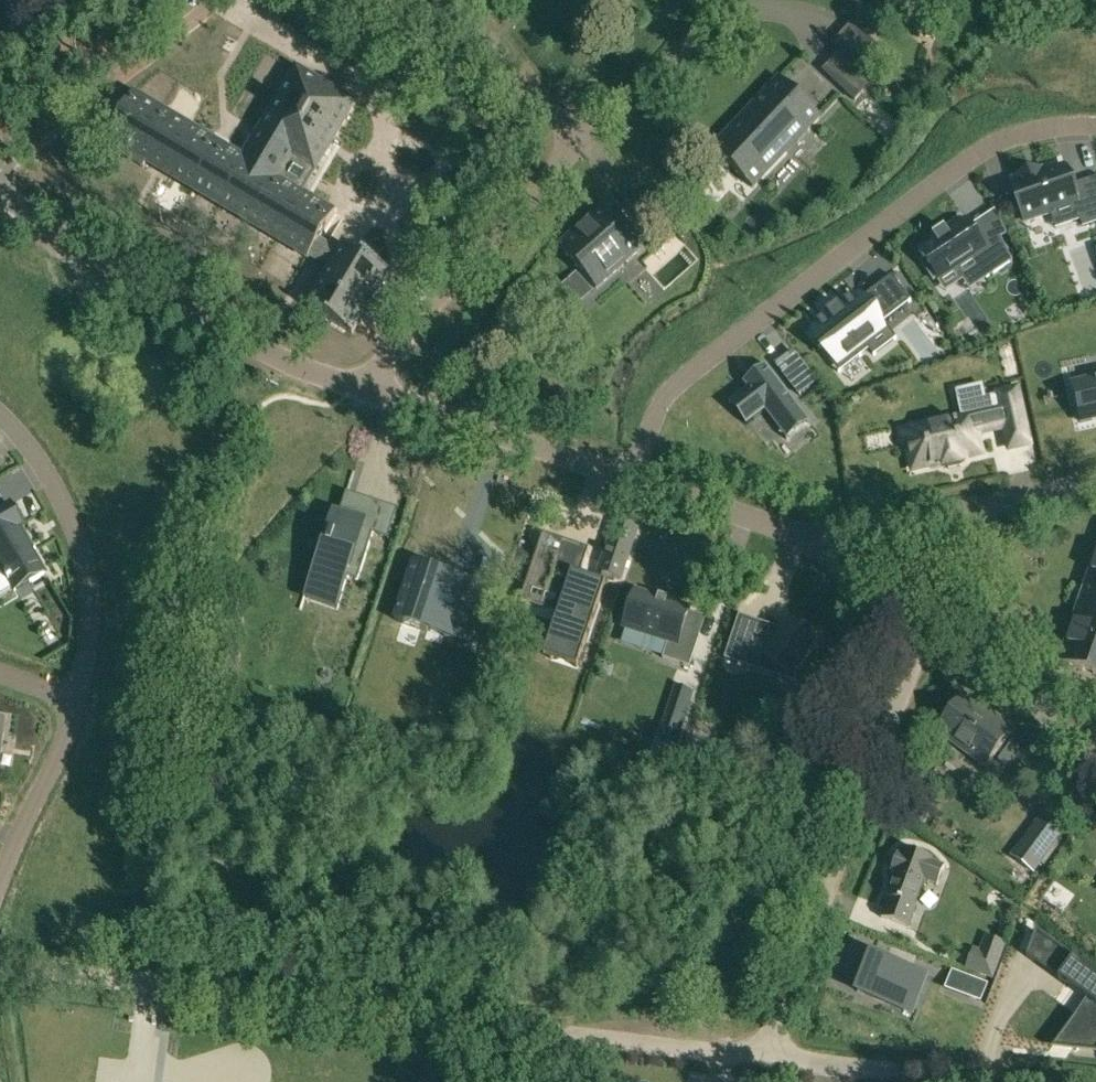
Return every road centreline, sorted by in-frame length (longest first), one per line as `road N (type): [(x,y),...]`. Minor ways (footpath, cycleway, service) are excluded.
road 1 (residential): [(764,1052),(725,1056),(0,961)]
road 2 (residential): [(1095,128),(1019,137),(968,162),(680,380),(660,404),(631,483)]
road 3 (residential): [(927,628),(764,1052)]
road 4 (residential): [(0,199),(258,355),(363,390)]
road 5 (residential): [(363,390),(579,147)]
road 6 (residential): [(0,423),(58,482),(93,576),(75,696)]
road 7 (residential): [(1095,480),(815,545)]
road 8 (residential): [(363,390),(631,483)]
road 9 (residential): [(216,0),(191,27),(55,122),(0,176)]
road 10 (residential): [(75,696),(0,906)]
road 11 (residential): [(927,628),(1095,755)]
road 12 (unclassified): [(764,1052),(969,1081)]
road 13 (residential): [(724,0),(645,90),(579,147)]
road 14 (residential): [(631,483),(815,545)]
road 15 (residential): [(579,147),(455,0)]
road 16 (residential): [(815,545),(927,628)]

